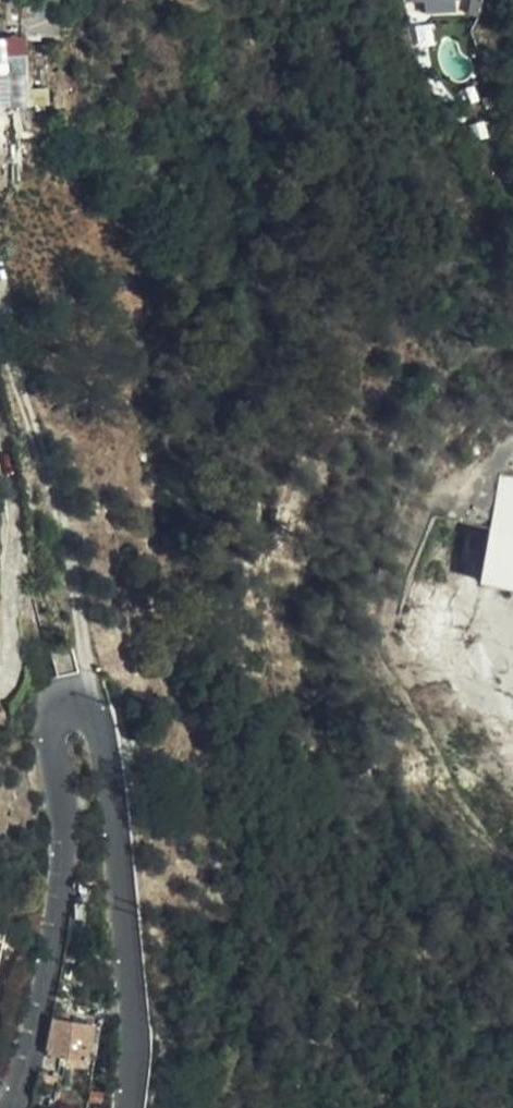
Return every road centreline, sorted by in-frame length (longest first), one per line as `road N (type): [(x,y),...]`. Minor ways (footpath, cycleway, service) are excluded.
road 1 (unclassified): [(129,1107),(133,1013),(106,756),(99,730),(73,715),(60,720),(54,737),(65,844),(54,934),(9,1107)]

